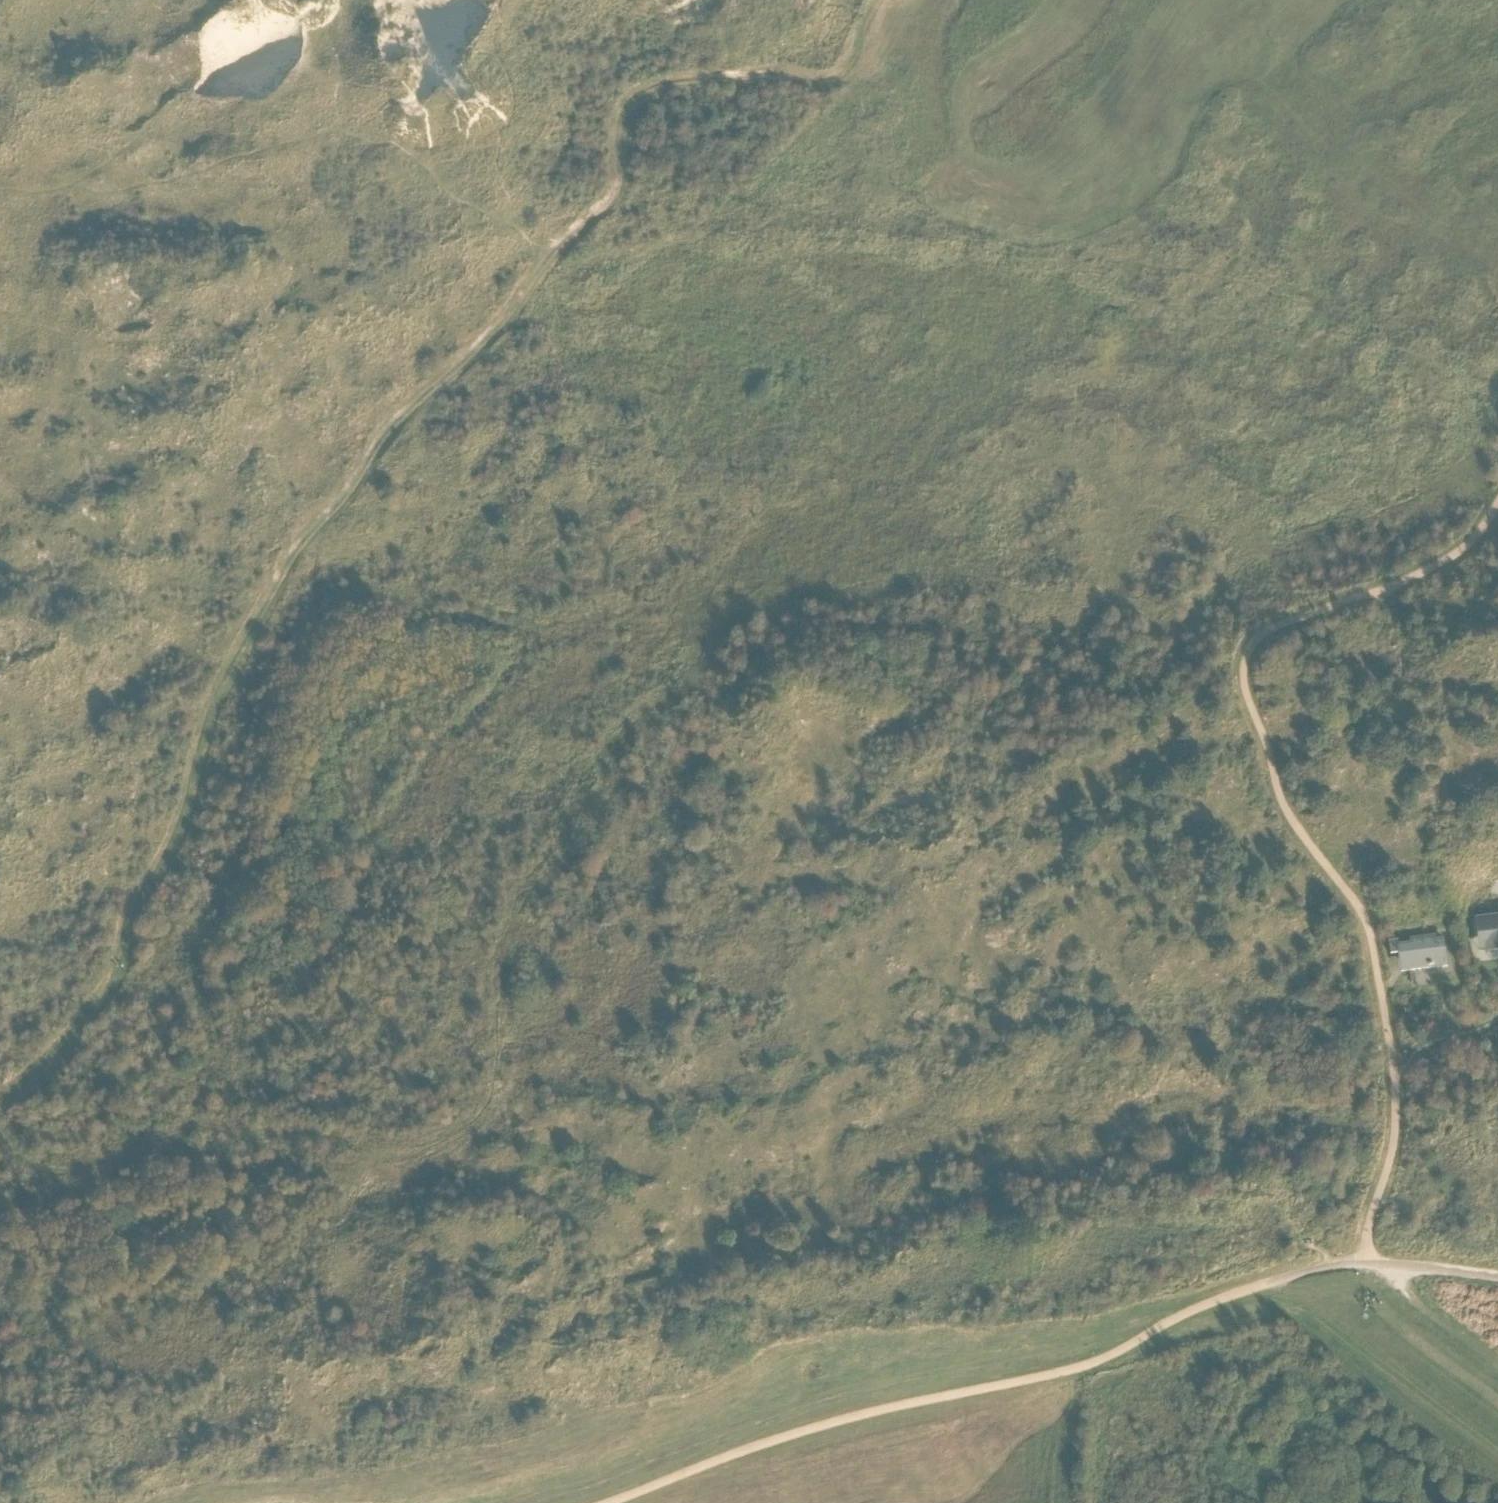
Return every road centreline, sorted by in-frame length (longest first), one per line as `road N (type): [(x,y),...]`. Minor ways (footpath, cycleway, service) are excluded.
road 1 (unclassified): [(1497,1274),(1347,1260),(1212,1301),(1146,1334)]
road 2 (track): [(1381,1261),(1391,1313),(1497,1396)]

